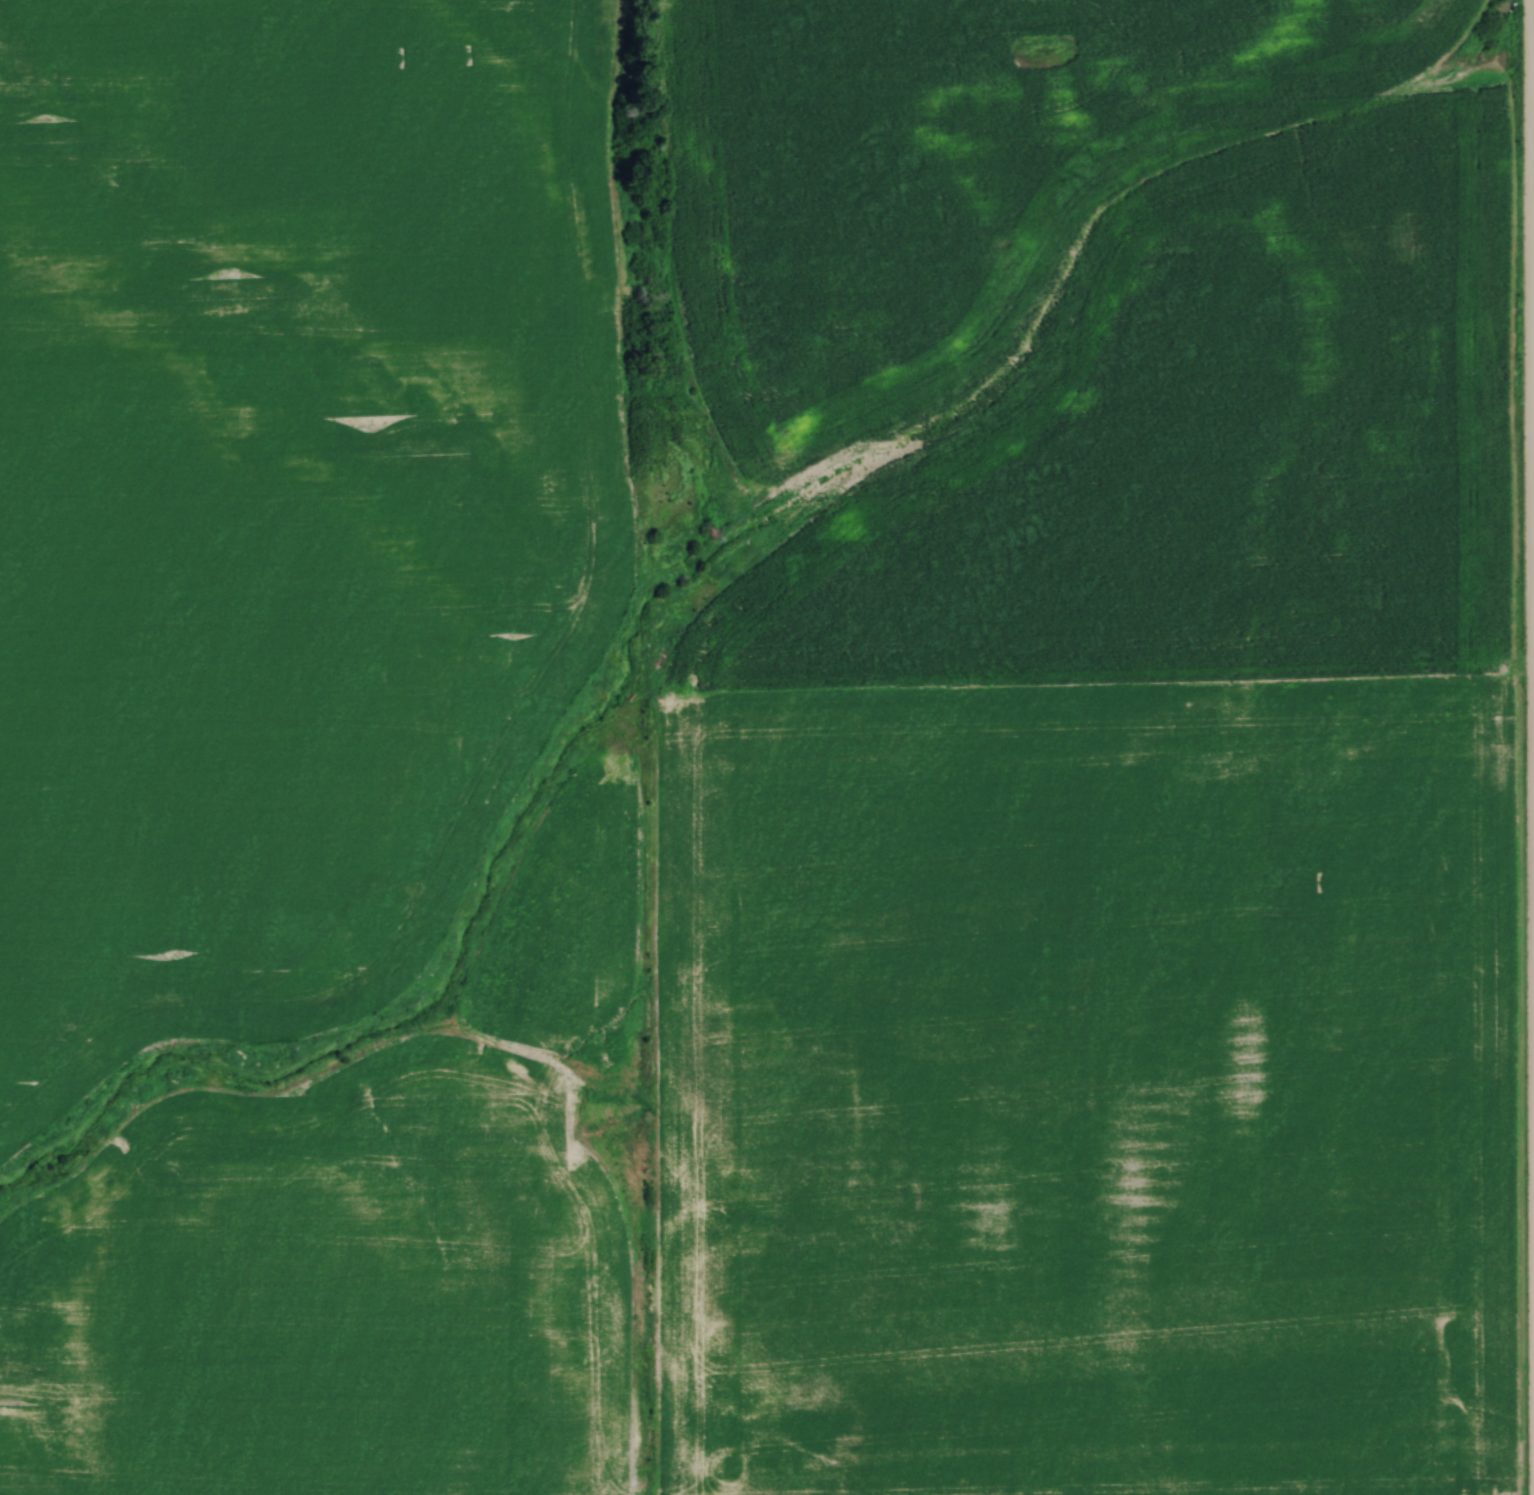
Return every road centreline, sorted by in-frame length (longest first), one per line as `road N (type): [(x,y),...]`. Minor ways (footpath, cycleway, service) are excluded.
road 1 (residential): [(1533,1284),(1528,0)]

